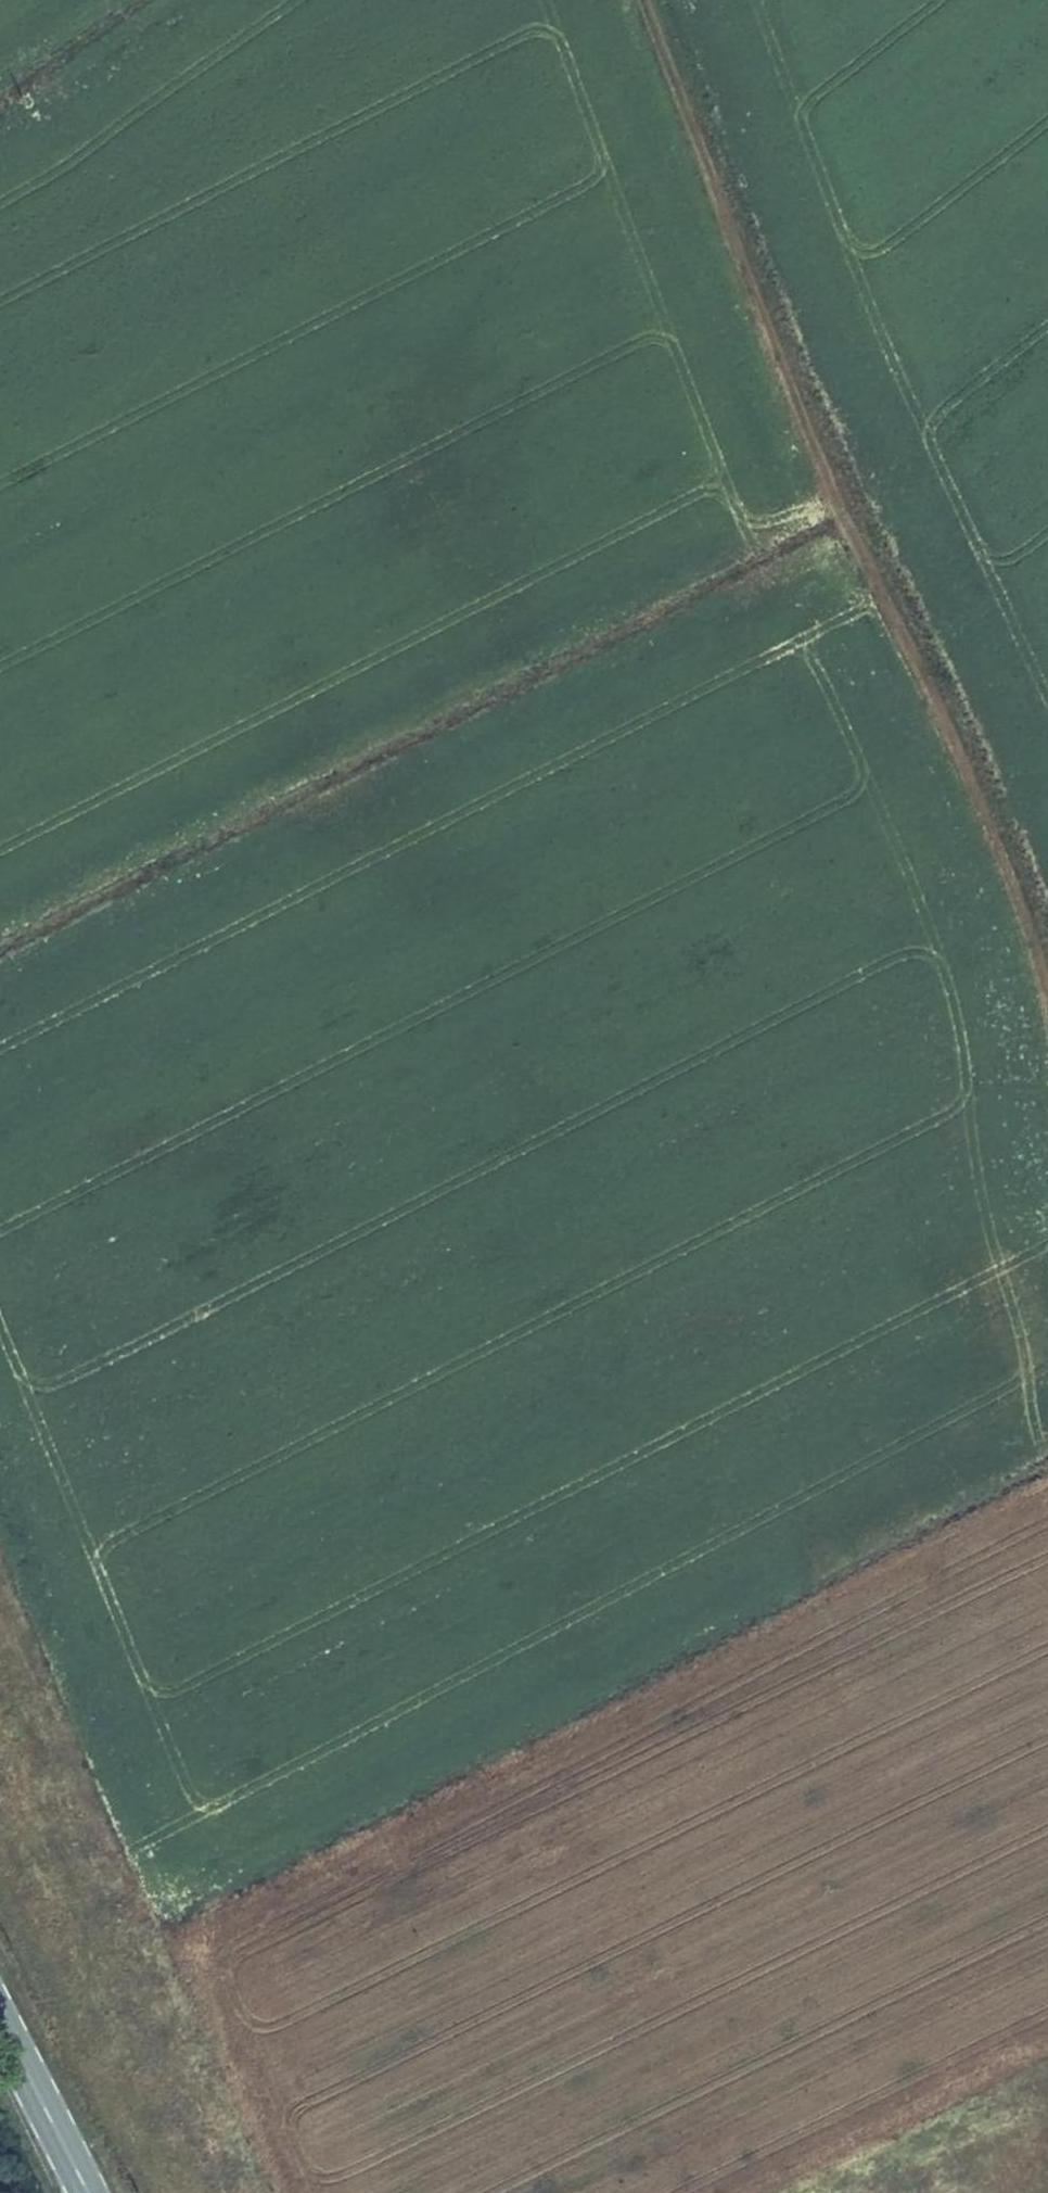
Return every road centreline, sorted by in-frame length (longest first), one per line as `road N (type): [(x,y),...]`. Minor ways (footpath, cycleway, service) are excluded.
road 1 (track): [(1047,999),(960,749),(839,500),(652,0)]
road 2 (secondary): [(88,2192),(0,2020)]

